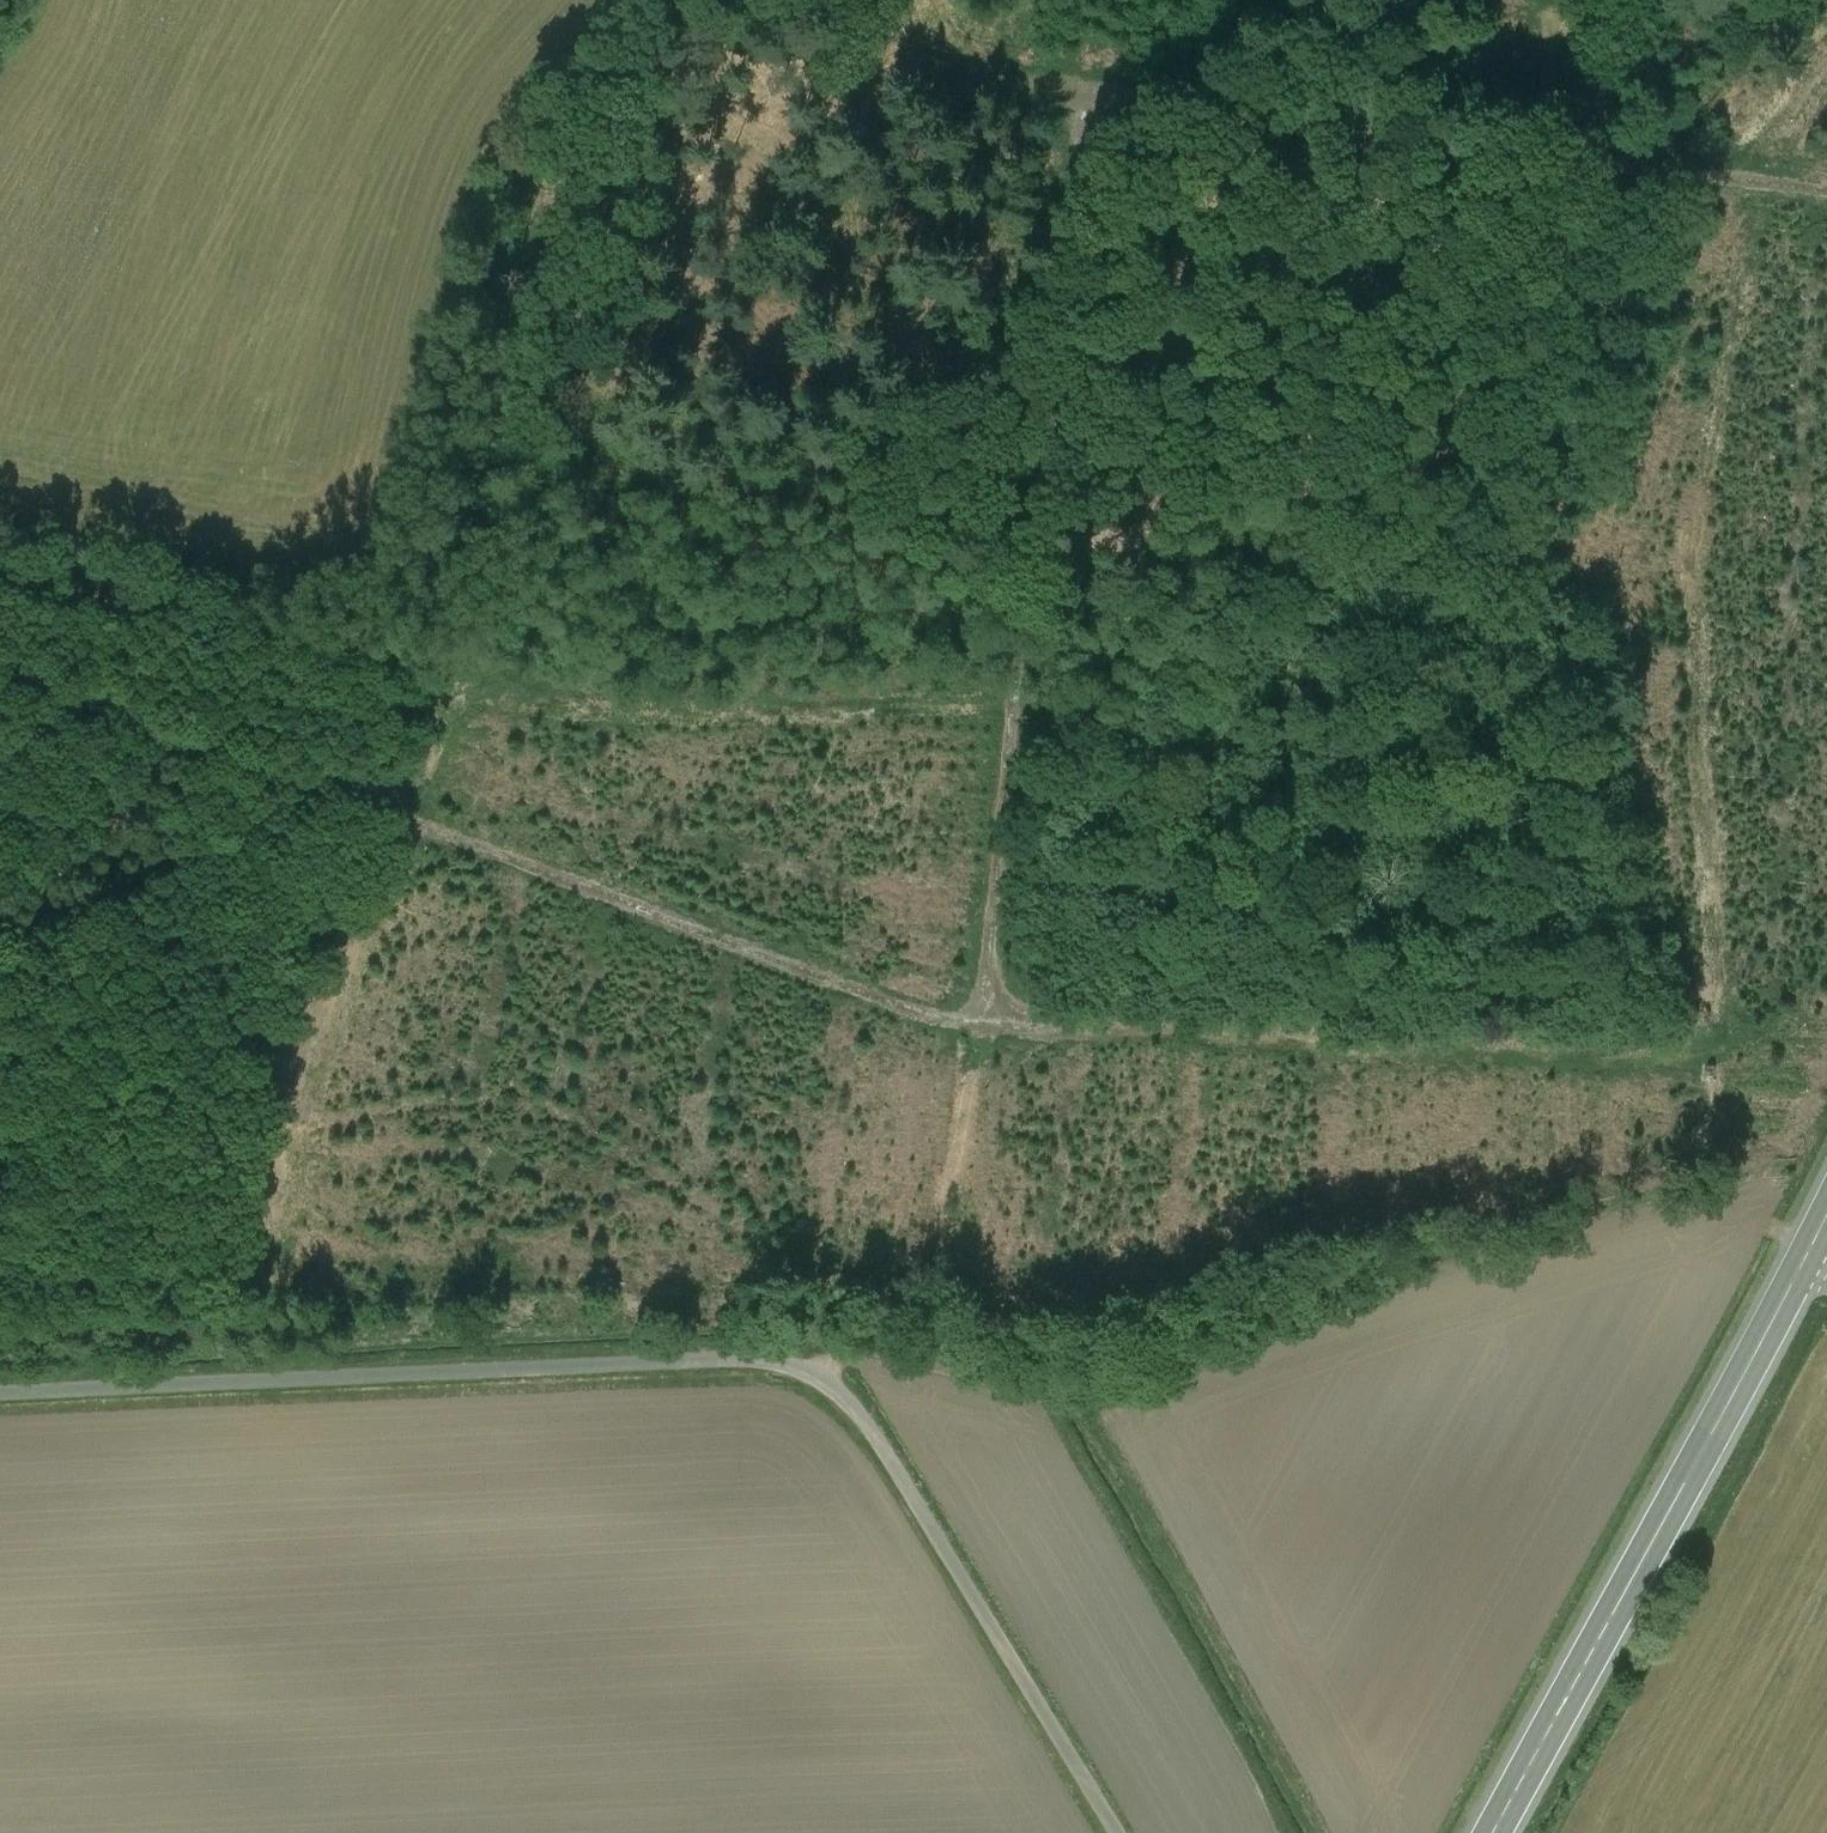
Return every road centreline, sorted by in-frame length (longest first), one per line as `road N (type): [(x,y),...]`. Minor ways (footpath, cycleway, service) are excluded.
road 1 (track): [(0,668),(937,1019),(1678,1063),(1741,1044),(1796,1009),(1826,975)]
road 2 (unclassified): [(0,1399),(741,1369),(810,1380),(868,1444),(1109,1832)]
road 3 (track): [(985,1022),(1011,723),(1080,222),(1085,99),(991,84)]
road 4 (track): [(1085,99),(1826,190)]
road 5 (secondary): [(1492,1832),(1805,1262)]

